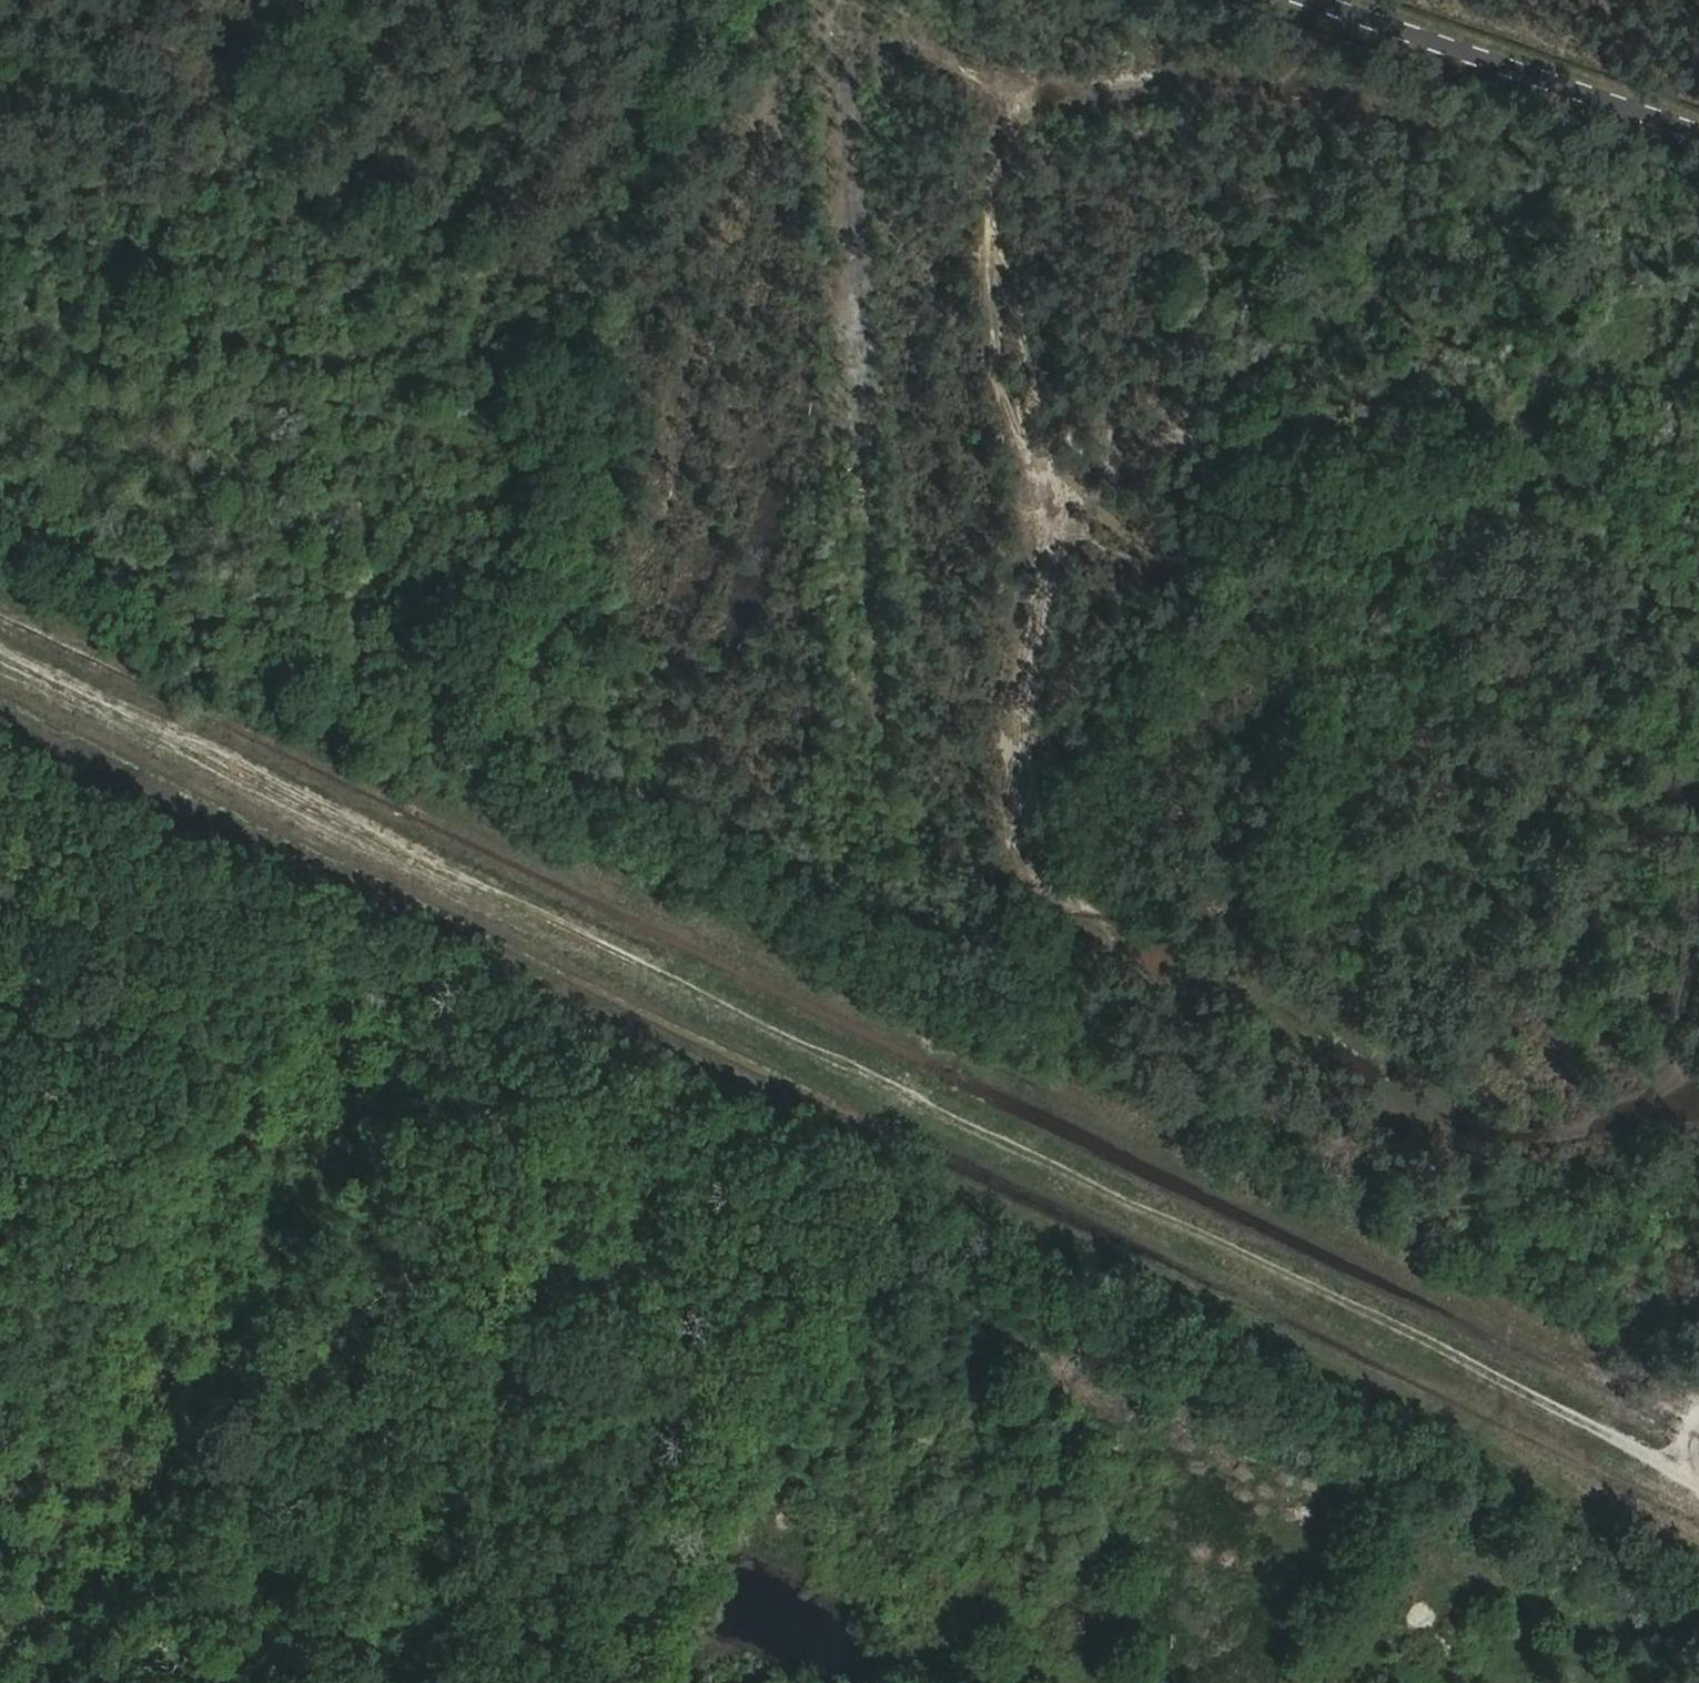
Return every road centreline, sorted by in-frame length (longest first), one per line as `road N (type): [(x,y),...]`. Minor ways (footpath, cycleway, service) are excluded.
road 1 (track): [(1698,1467),(0,628)]
road 2 (tertiary): [(1698,133),(1332,0)]

